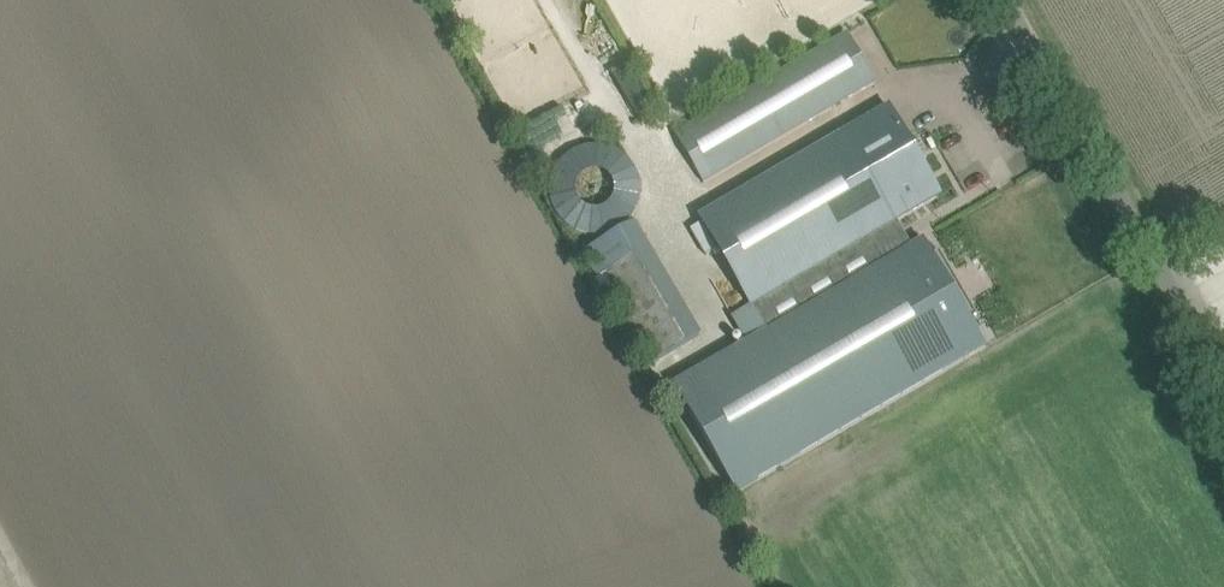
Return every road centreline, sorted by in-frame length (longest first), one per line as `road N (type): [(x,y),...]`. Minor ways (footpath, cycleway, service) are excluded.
road 1 (unclassified): [(1223,387),(1002,0)]

